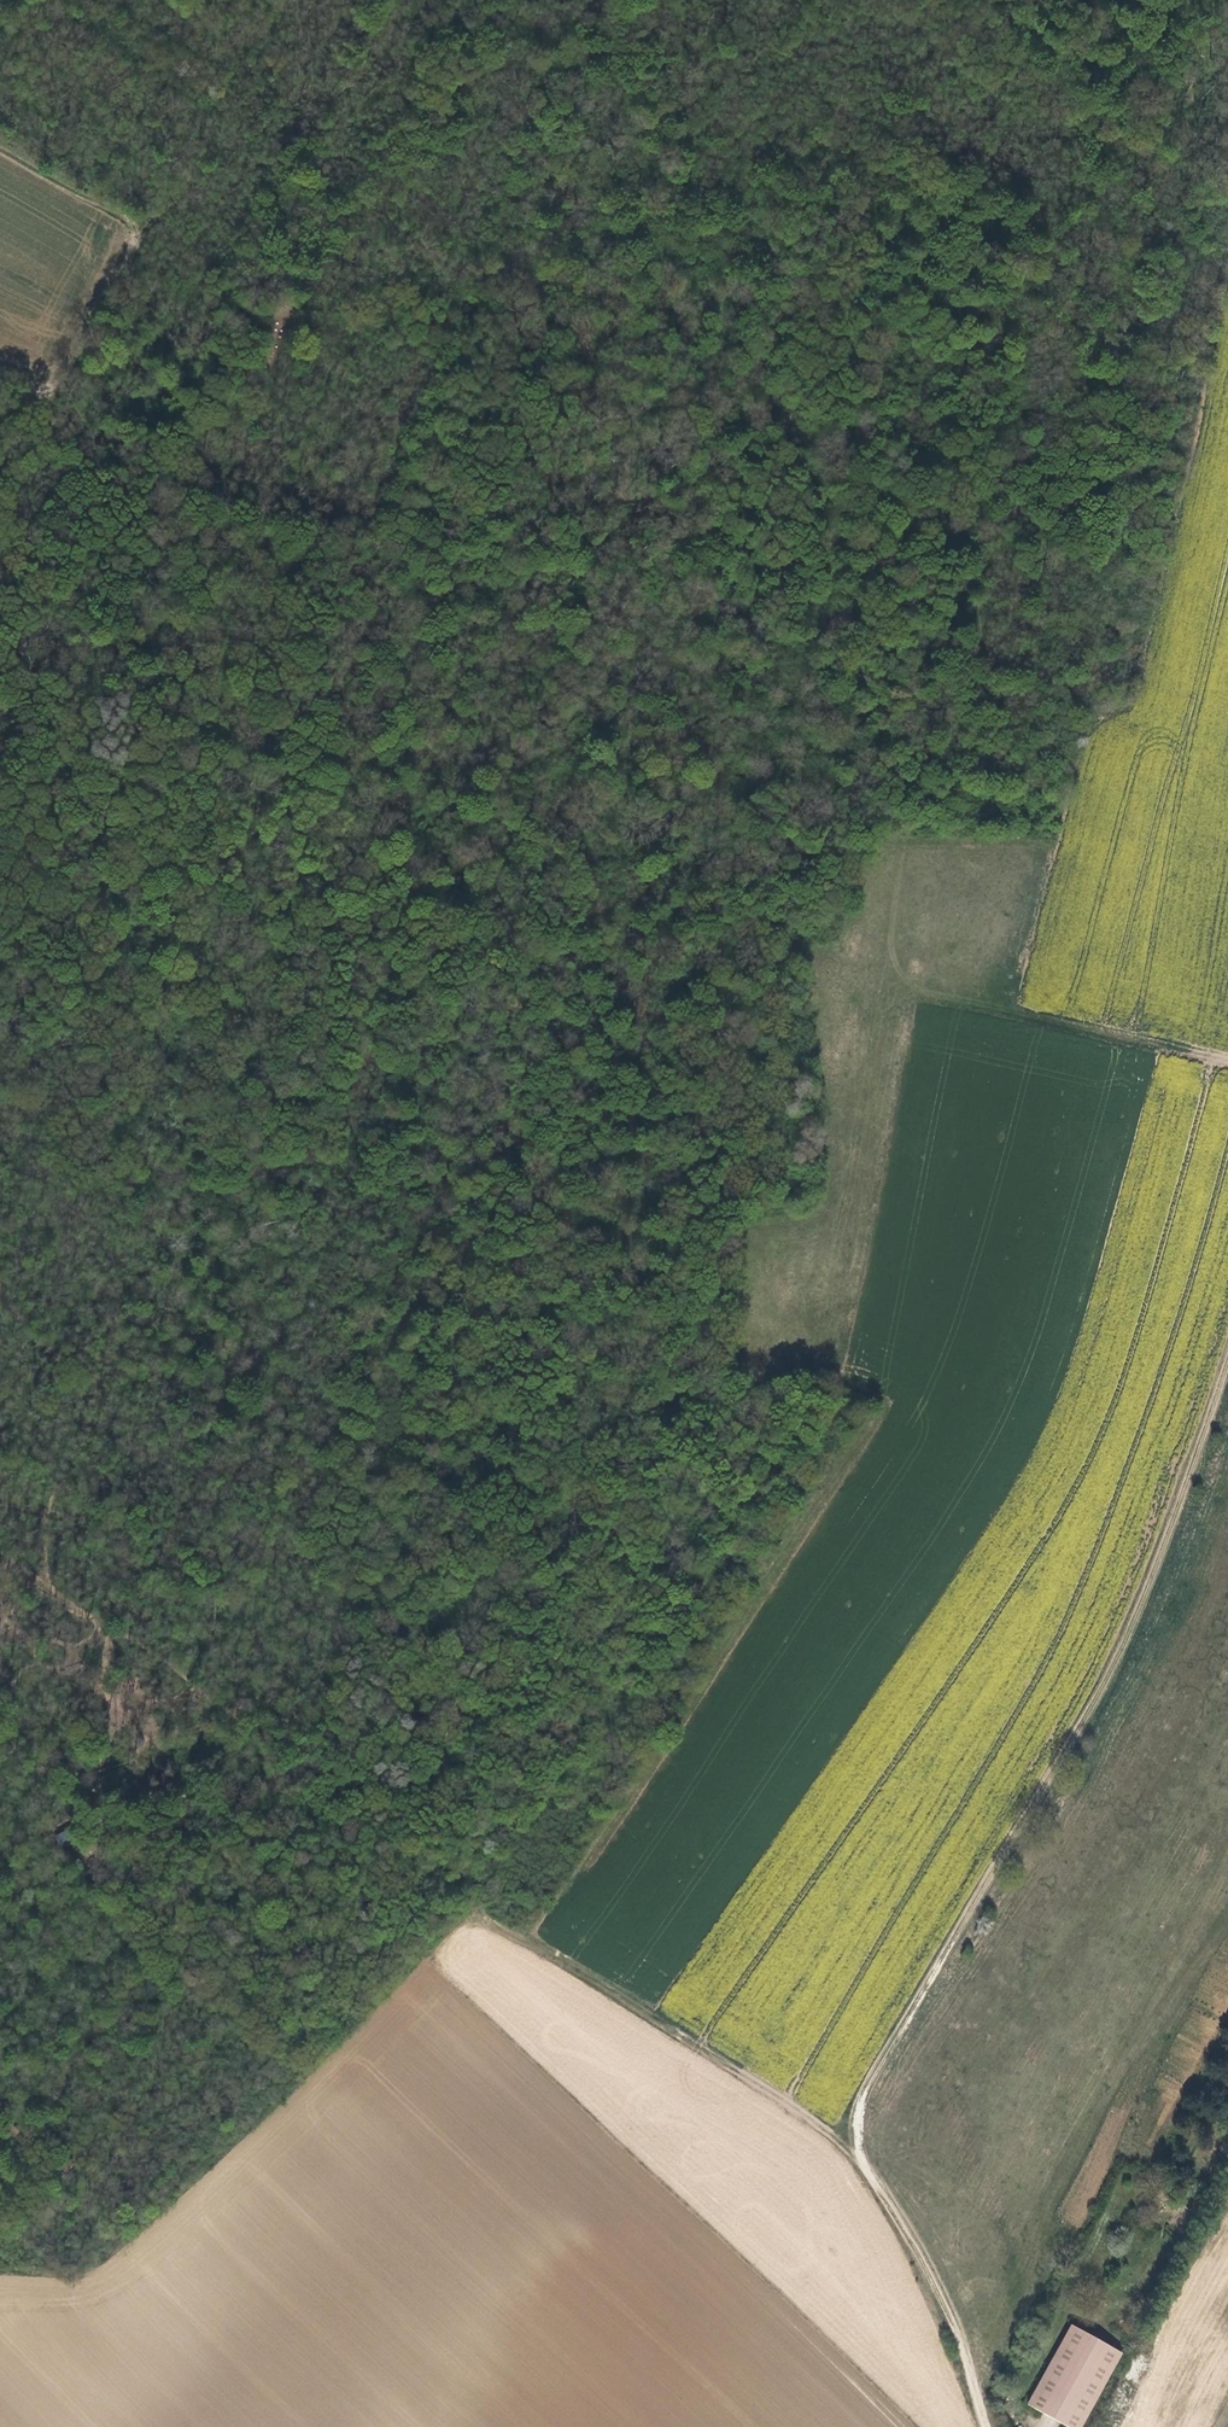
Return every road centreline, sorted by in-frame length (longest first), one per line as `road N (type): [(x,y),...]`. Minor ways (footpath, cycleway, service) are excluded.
road 1 (track): [(986,2426),(923,2260),(867,2173),(855,2131),(860,2096),(1105,1682),(1227,1357)]
road 2 (track): [(463,1861),(480,1908),(805,2115),(867,2173)]
road 3 (track): [(0,139),(134,215),(135,235),(48,401),(0,371)]
road 4 (track): [(925,1002),(1176,1048),(1227,1067)]

